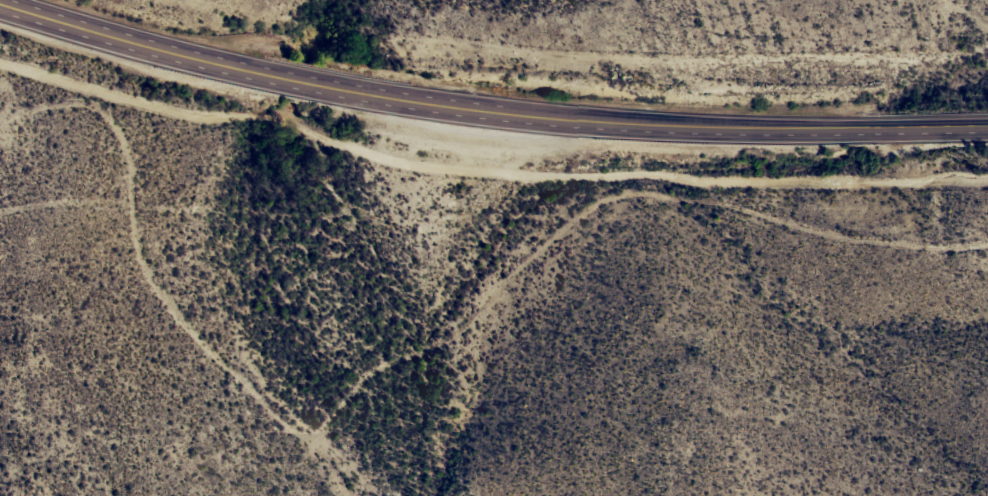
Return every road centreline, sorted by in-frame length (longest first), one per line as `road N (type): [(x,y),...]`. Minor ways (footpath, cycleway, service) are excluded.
road 1 (track): [(987,235),(778,210),(646,220),(380,358),(322,412),(258,392),(214,353),(135,170),(86,131),(47,121),(0,125)]
road 2 (trunk): [(987,127),(803,131),(473,110),(216,64),(0,1)]

